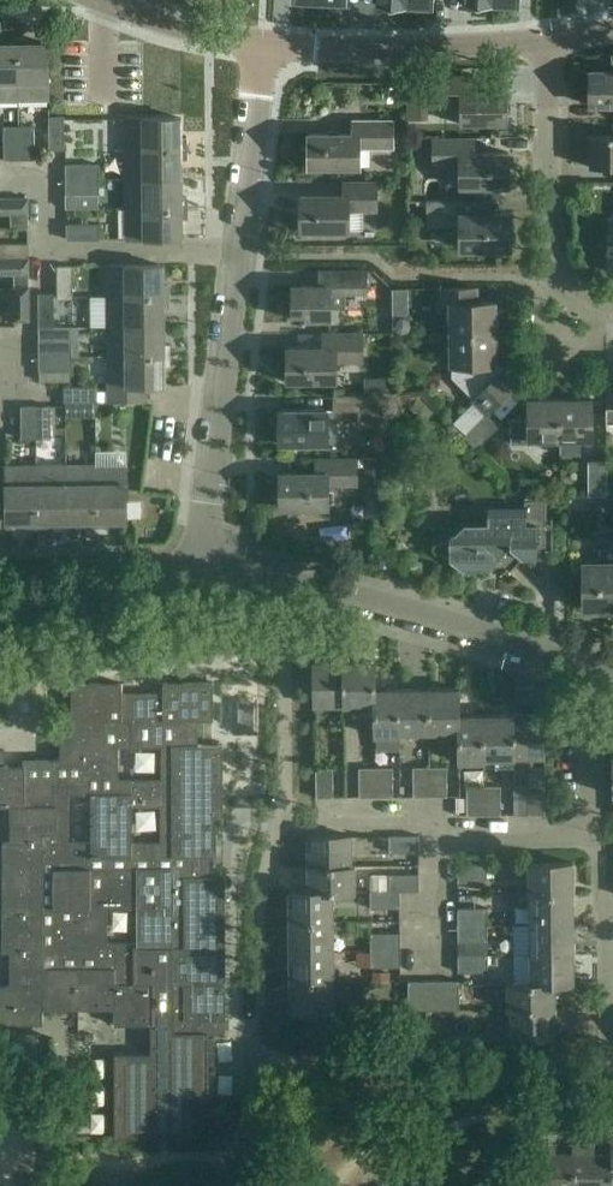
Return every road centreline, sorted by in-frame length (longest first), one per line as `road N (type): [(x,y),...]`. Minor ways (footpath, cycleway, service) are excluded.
road 1 (residential): [(202,571),(206,476),(261,49)]
road 2 (residential): [(202,571),(333,591),(612,675)]
road 3 (residential): [(612,304),(562,288),(547,267),(547,49)]
road 4 (tertiary): [(547,49),(261,49)]
road 5 (residential): [(606,918),(598,889),(588,718),(594,697),(612,679)]
road 6 (residential): [(0,616),(202,571)]
road 7 (tertiary): [(261,49),(94,0)]

